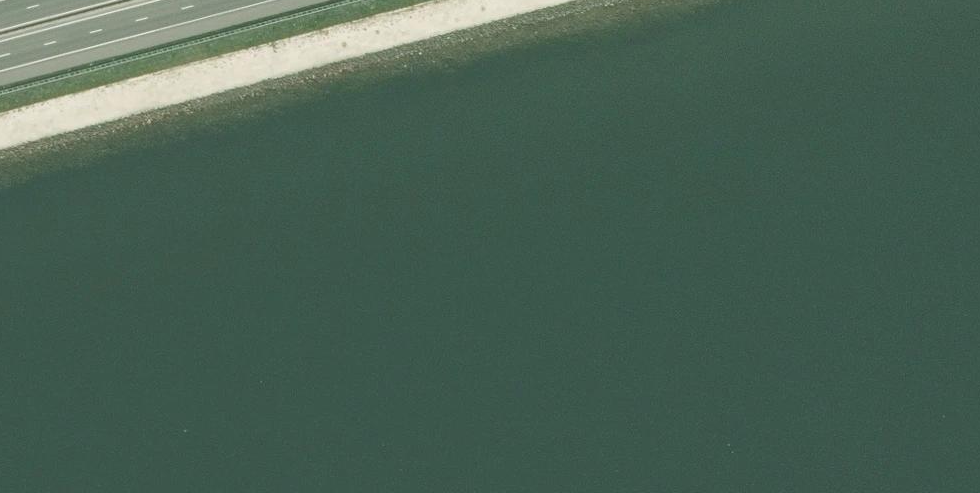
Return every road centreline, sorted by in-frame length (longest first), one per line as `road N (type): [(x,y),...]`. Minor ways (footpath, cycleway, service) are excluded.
road 1 (motorway): [(0,56),(213,0)]

